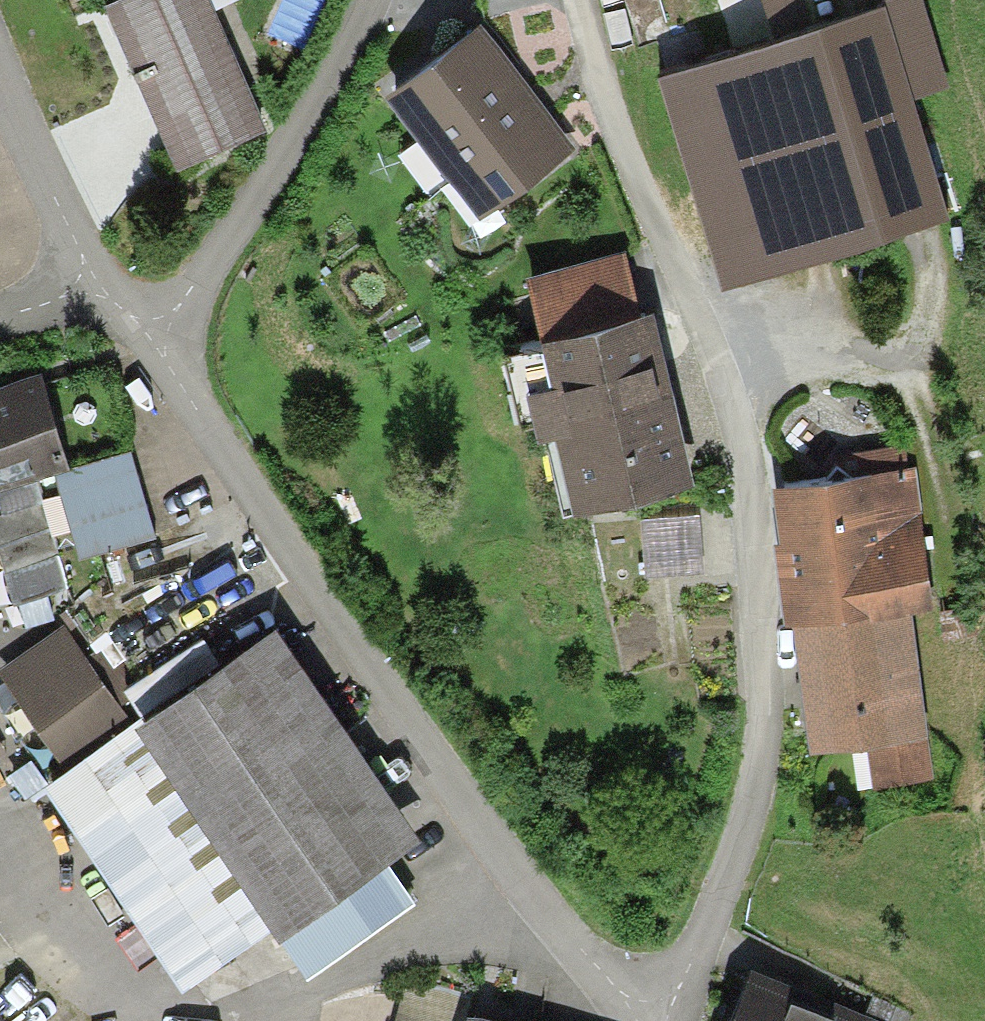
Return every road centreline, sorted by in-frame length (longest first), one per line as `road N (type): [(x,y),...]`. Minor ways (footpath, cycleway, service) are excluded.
road 1 (residential): [(654,1020),(683,988),(705,939),(758,774),(754,553),(727,377),(701,297),(658,226),(617,131),(576,0)]
road 2 (unclassified): [(150,337),(458,797),(557,925),(654,1020)]
road 3 (residential): [(150,337),(206,271),(304,121),(363,0)]
road 4 (residential): [(99,279),(0,67)]

